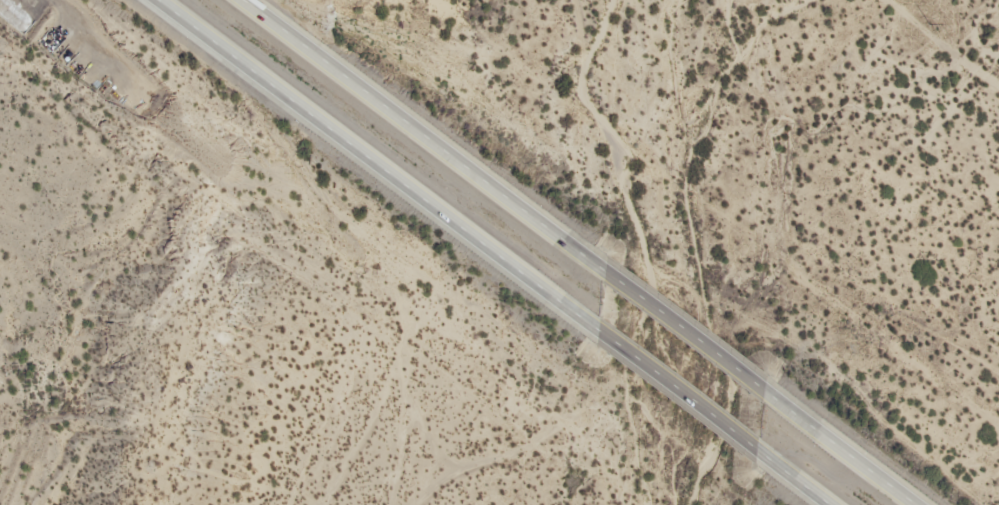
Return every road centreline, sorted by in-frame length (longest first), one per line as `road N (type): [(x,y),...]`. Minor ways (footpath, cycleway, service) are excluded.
road 1 (motorway): [(160,0),(608,339)]
road 2 (motorway): [(615,282),(242,0)]
road 3 (motorway): [(608,339),(762,452)]
road 4 (motorway): [(766,395),(615,282)]
road 5 (motorway): [(912,504),(766,395)]

